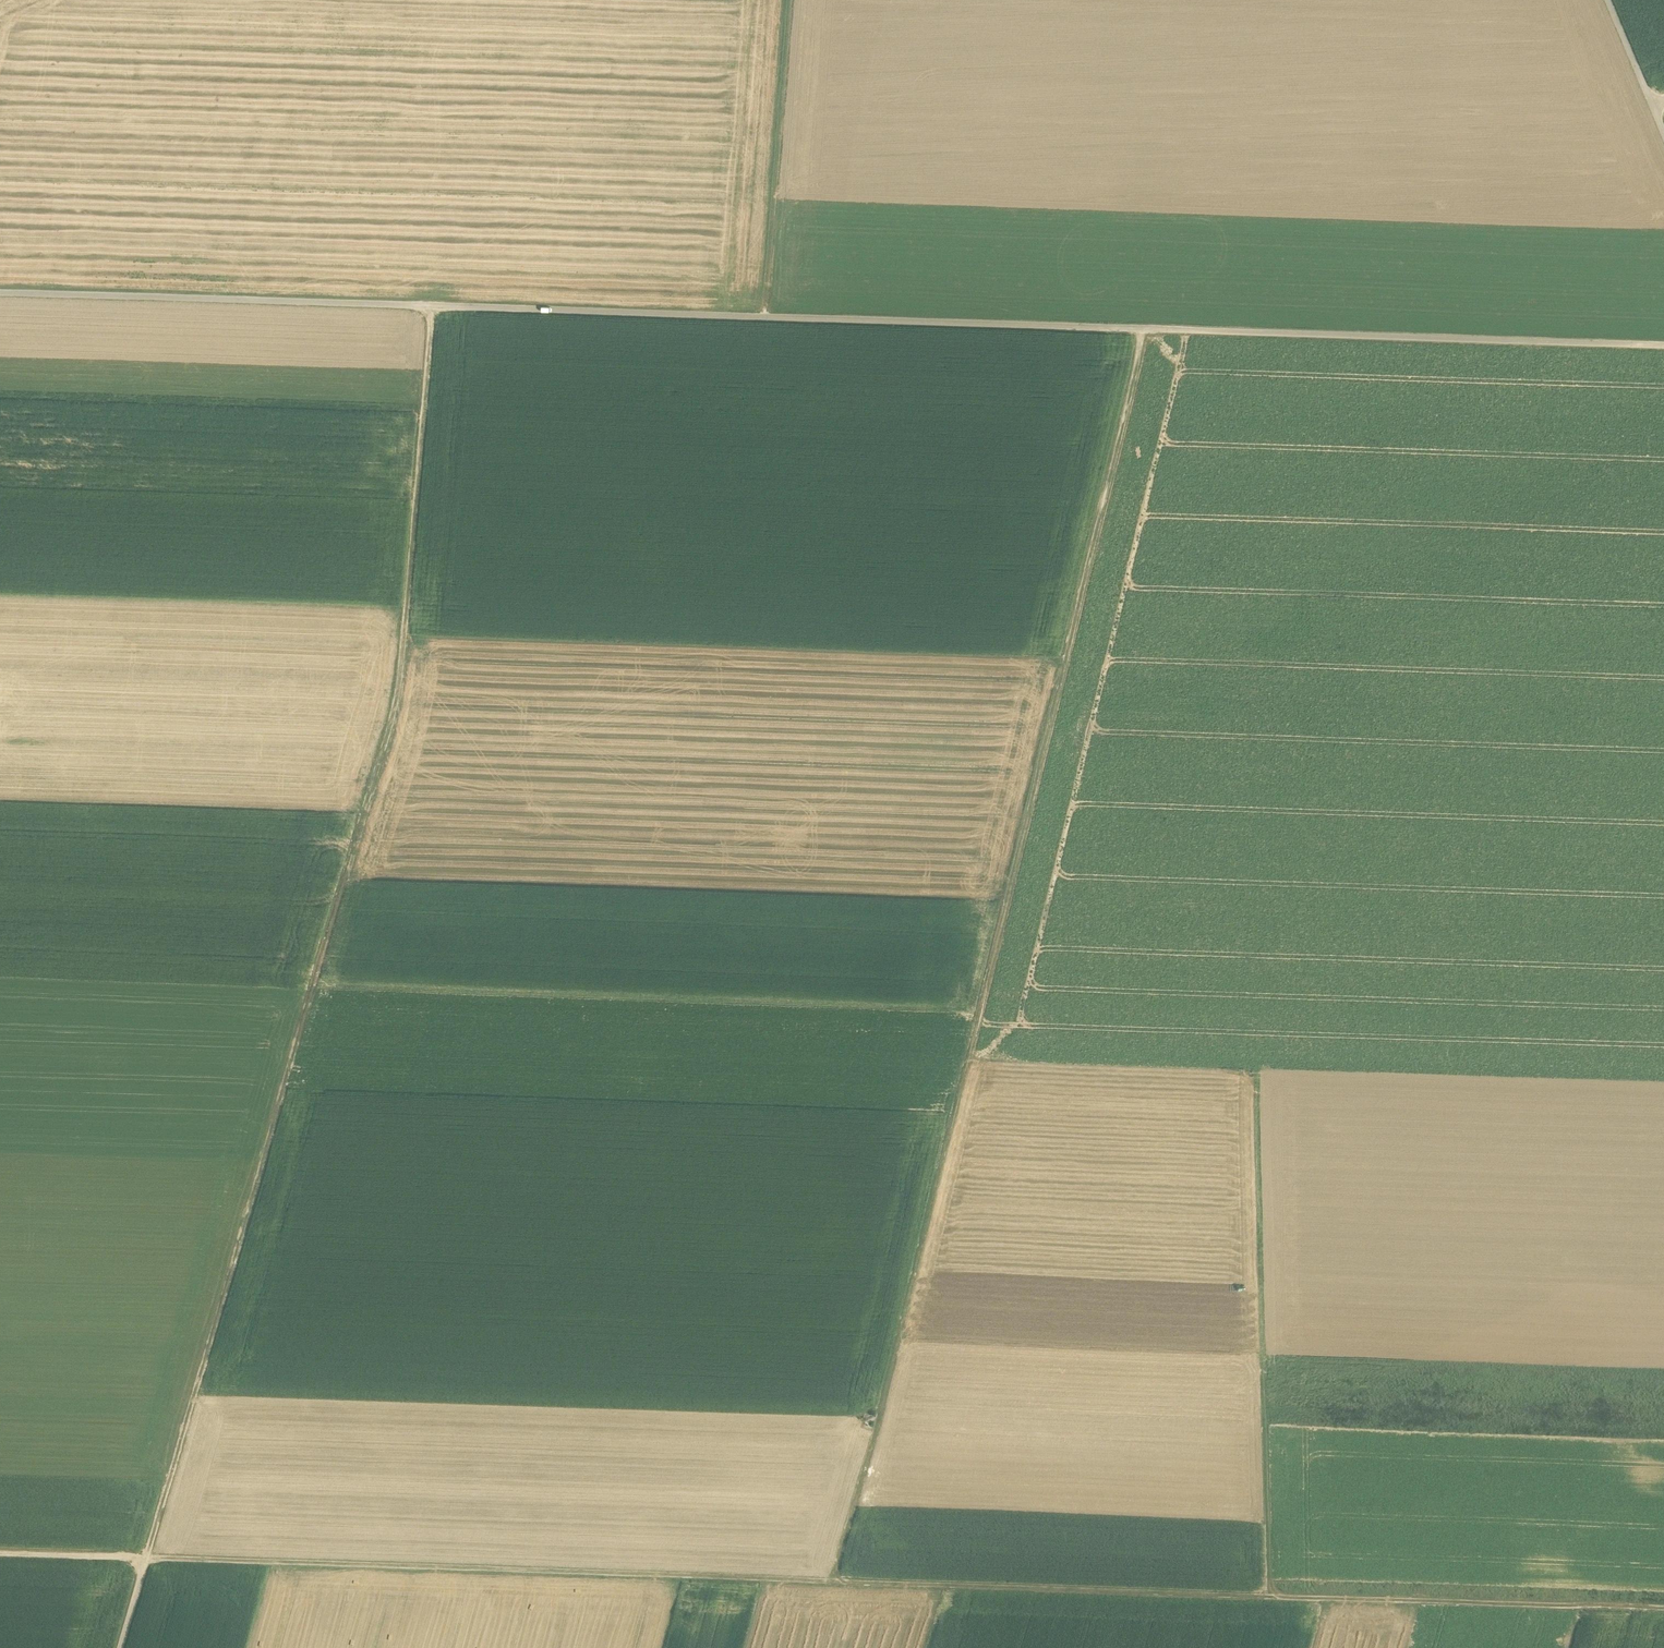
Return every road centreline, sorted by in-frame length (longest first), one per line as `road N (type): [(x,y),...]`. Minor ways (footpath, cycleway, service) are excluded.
road 1 (track): [(433,306),(398,697),(146,1558),(833,1582),(1143,328)]
road 2 (track): [(433,306),(1663,346)]
road 3 (track): [(833,1582),(1663,1610)]
road 4 (track): [(1269,1597),(1255,1079)]
road 5 (track): [(0,292),(433,306)]
road 6 (track): [(789,0),(764,316)]
road 7 (track): [(0,1554),(146,1558),(120,1647)]
road 8 (track): [(1663,130),(1609,0)]

